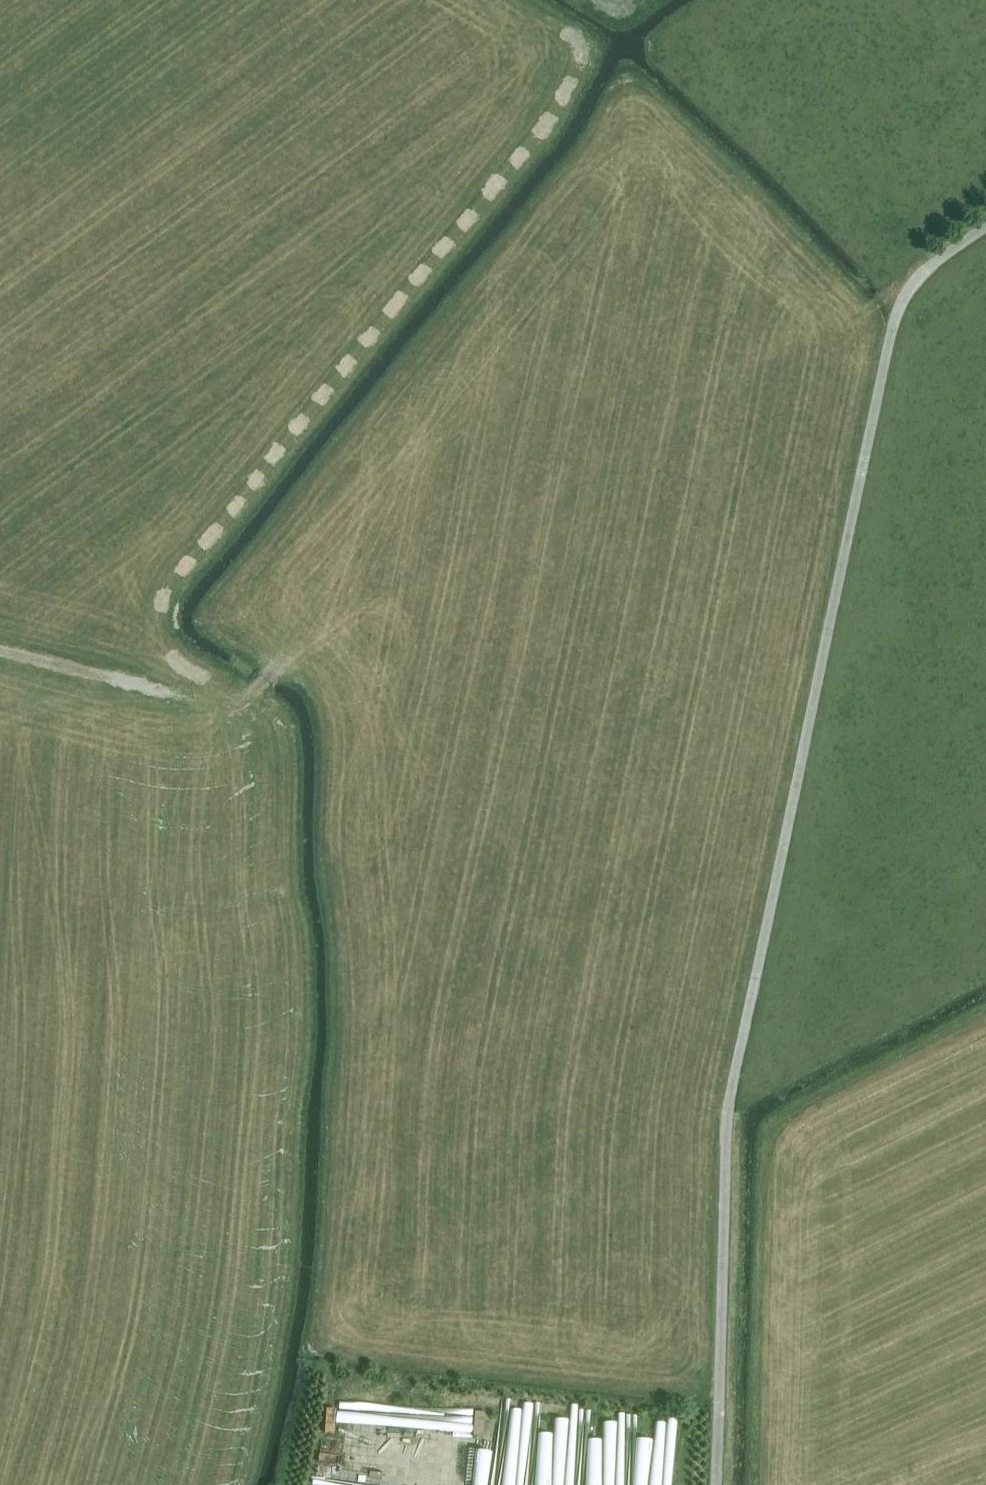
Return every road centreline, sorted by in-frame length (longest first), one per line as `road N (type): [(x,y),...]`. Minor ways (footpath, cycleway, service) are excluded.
road 1 (unclassified): [(716,1484),(728,1108),(886,353),(916,279),(985,225)]
road 2 (track): [(0,649),(231,704),(246,699),(275,666)]

